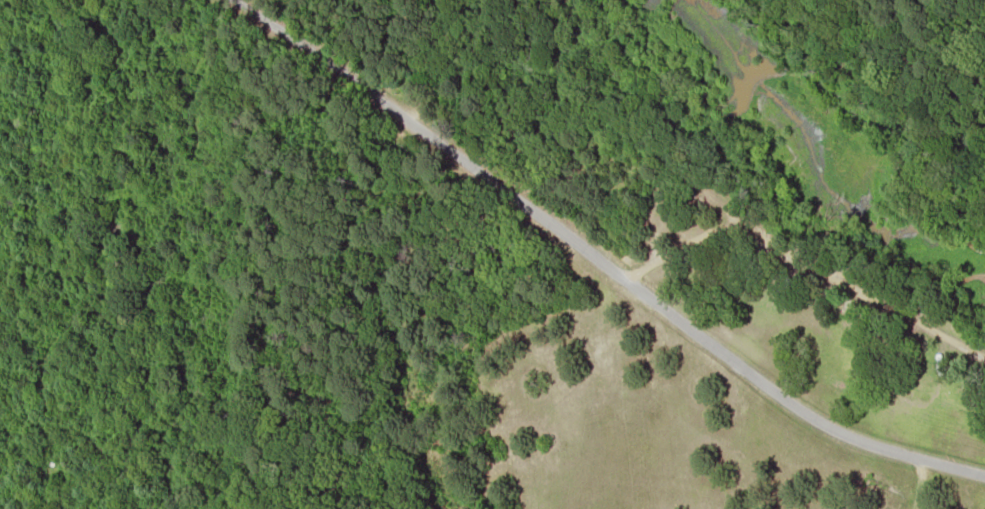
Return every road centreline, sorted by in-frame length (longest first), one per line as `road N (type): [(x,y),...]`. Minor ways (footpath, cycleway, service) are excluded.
road 1 (residential): [(611,272),(232,0)]
road 2 (residential): [(984,472),(867,442),(802,409),(611,272)]
road 3 (residential): [(611,272),(524,292),(391,271),(378,99)]

